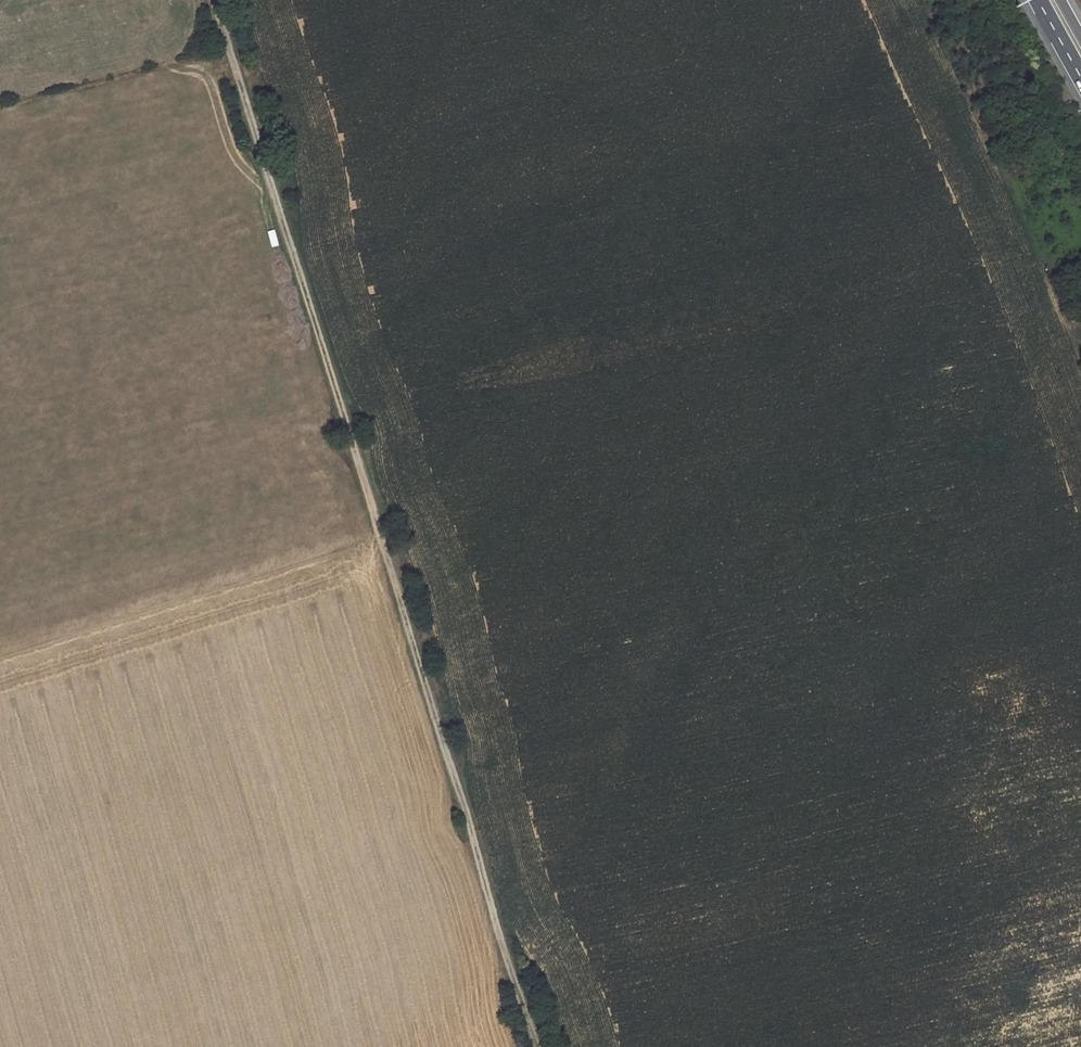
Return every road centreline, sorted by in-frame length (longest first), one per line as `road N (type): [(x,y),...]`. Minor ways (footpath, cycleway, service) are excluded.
road 1 (track): [(535,1046),(213,0)]

